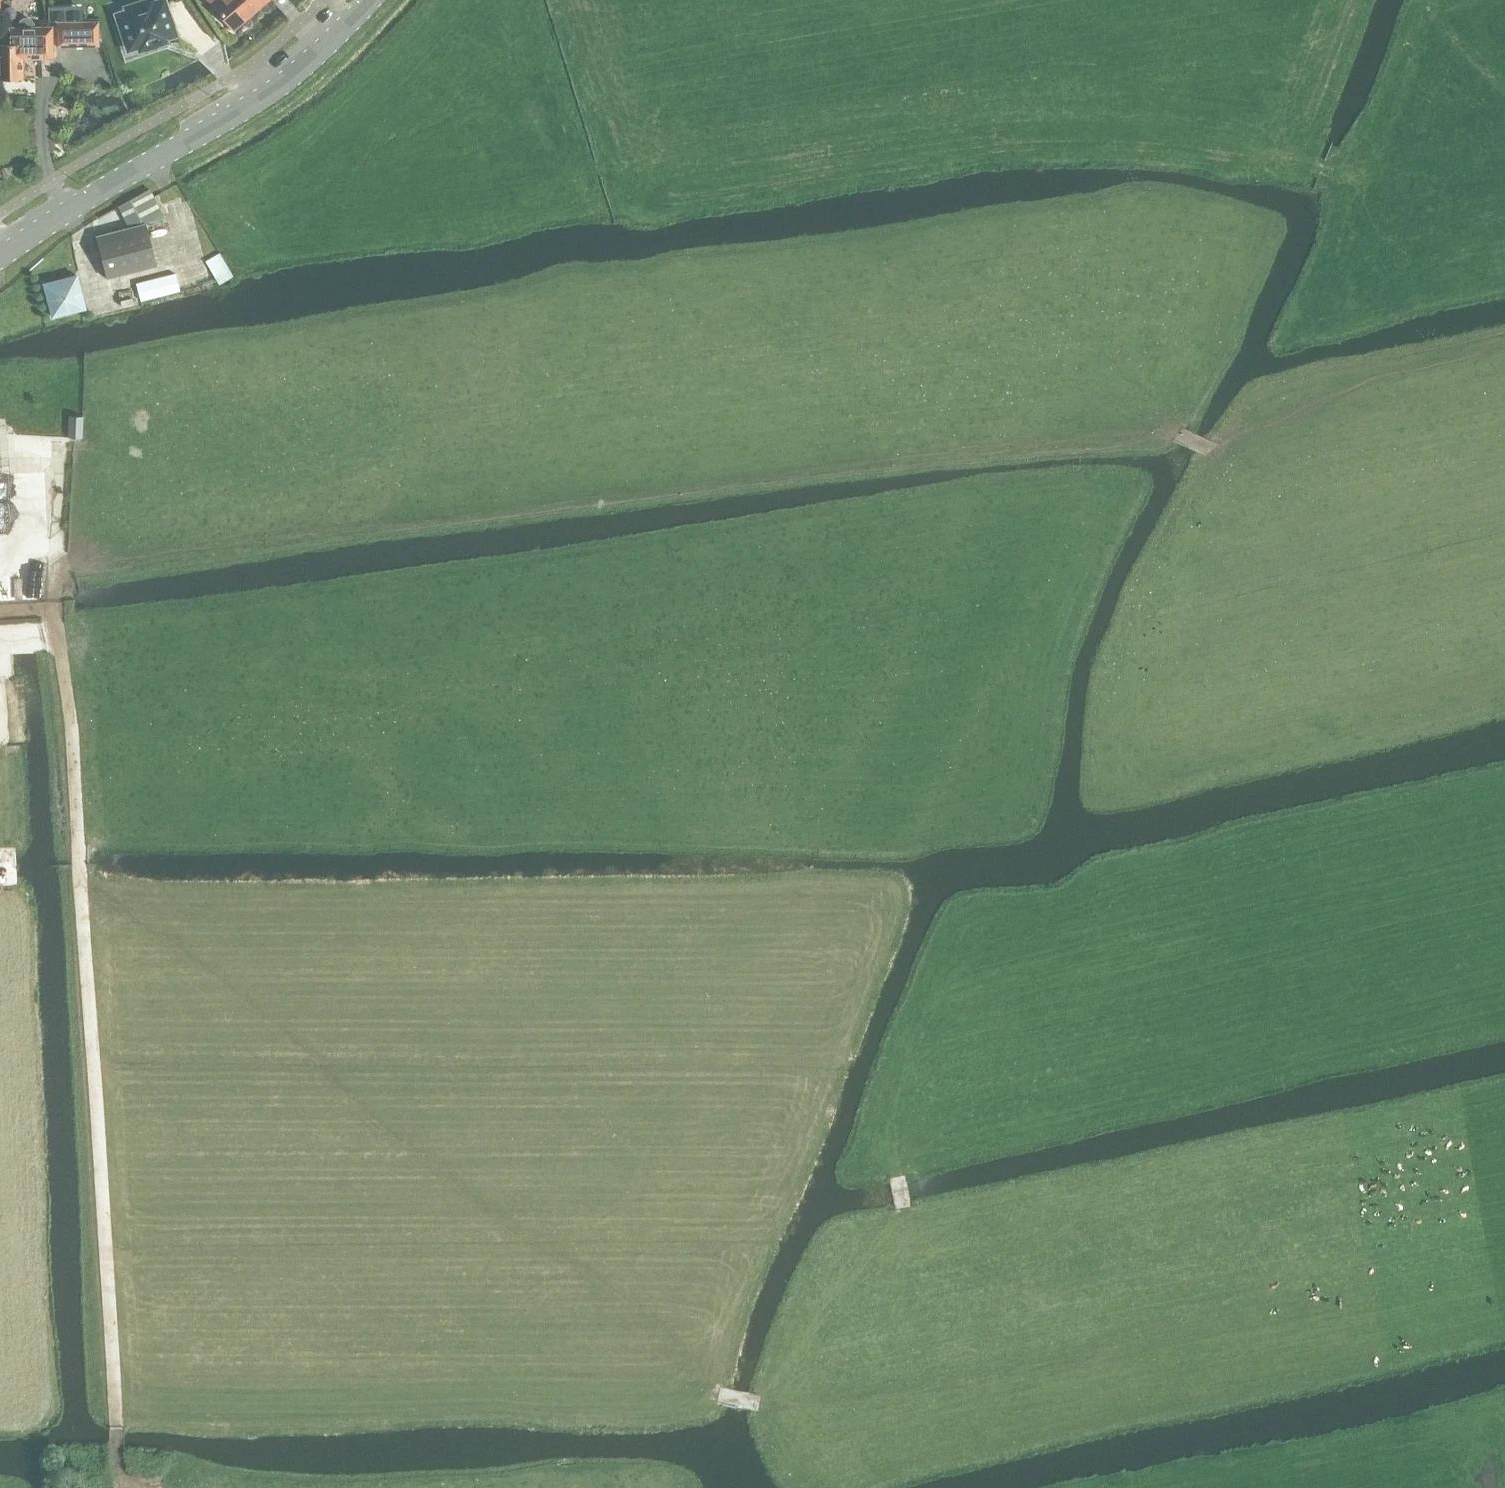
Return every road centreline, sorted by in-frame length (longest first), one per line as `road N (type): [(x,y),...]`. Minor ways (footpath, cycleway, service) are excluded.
road 1 (tertiary): [(0,256),(229,116),(304,63),(368,0)]

